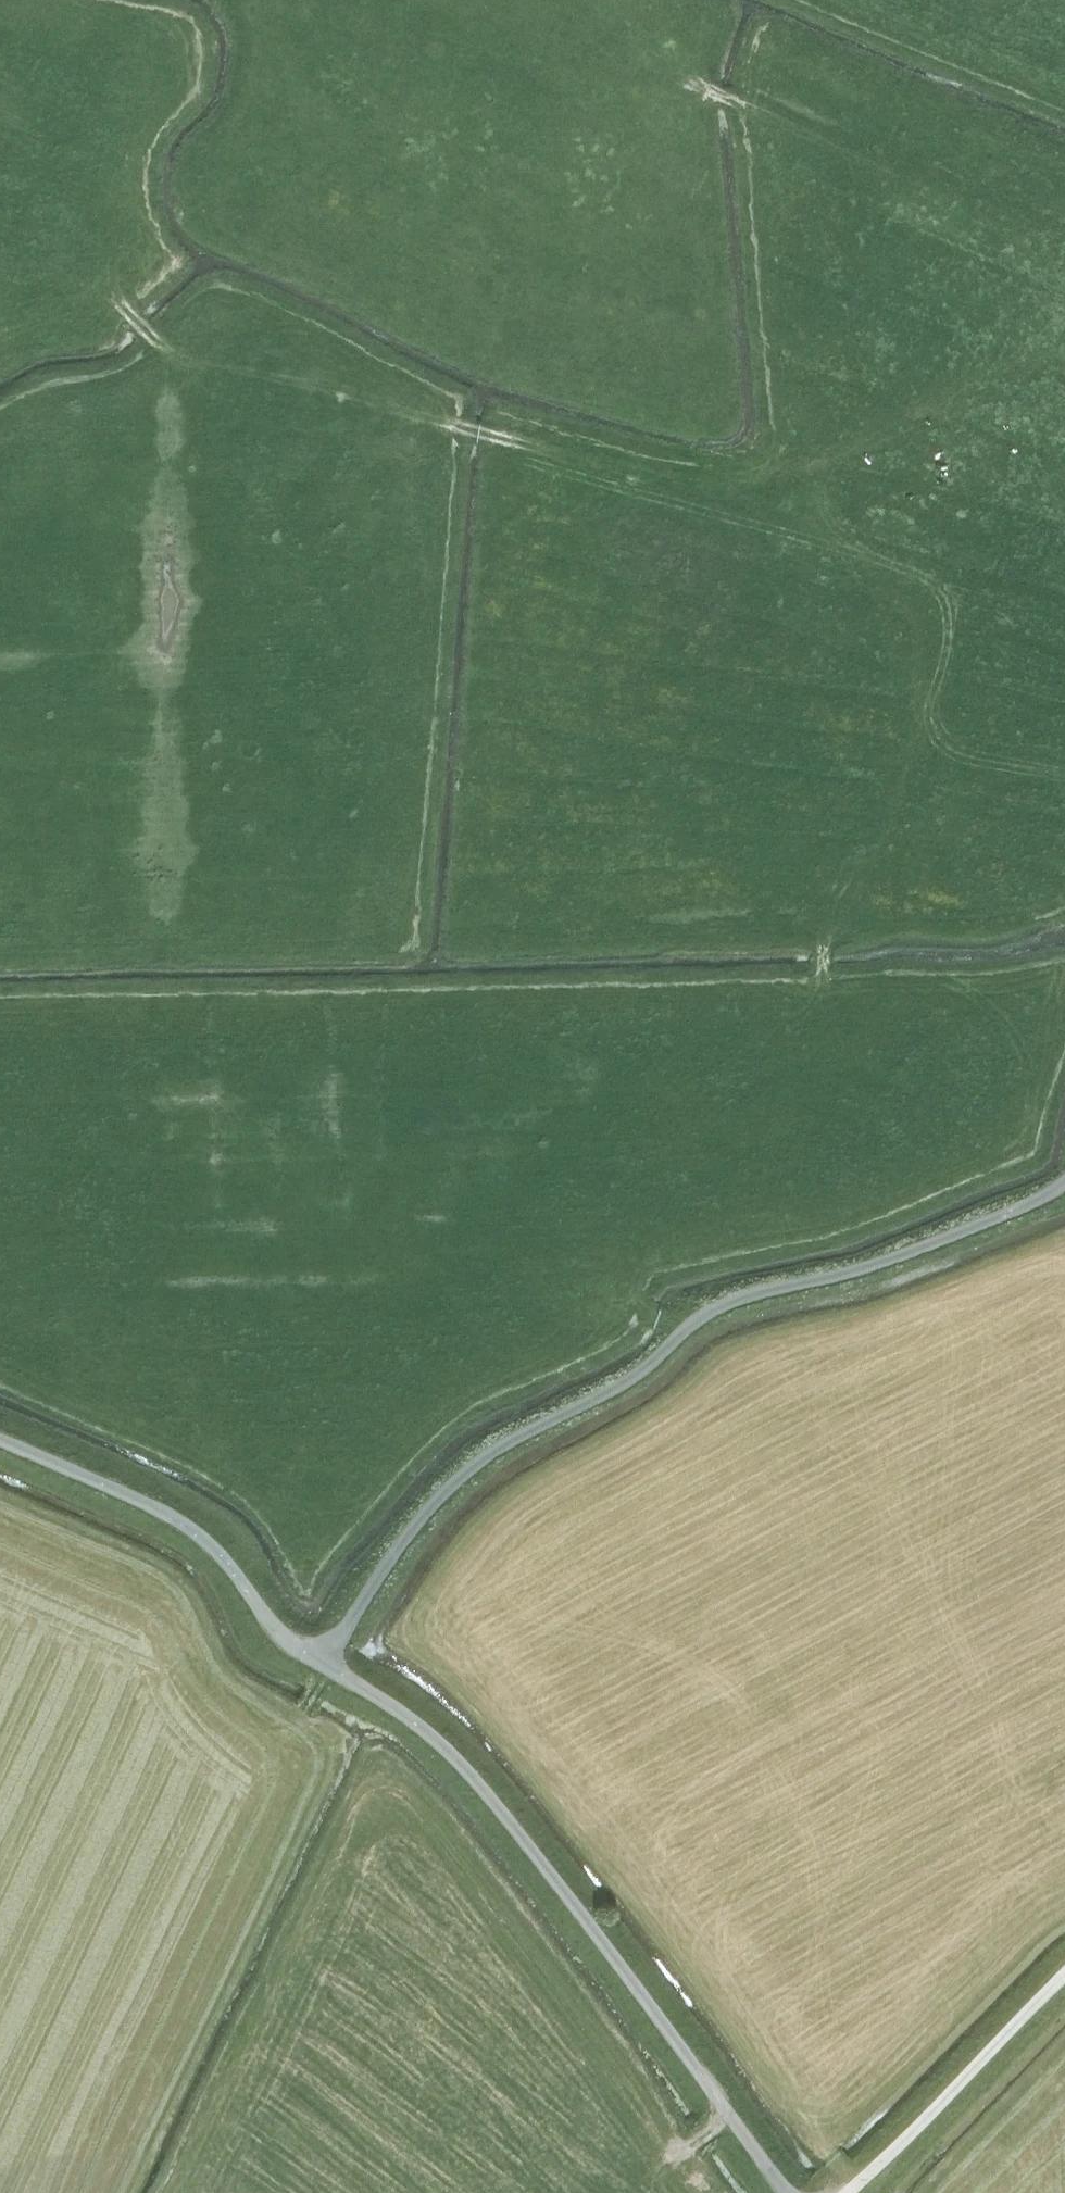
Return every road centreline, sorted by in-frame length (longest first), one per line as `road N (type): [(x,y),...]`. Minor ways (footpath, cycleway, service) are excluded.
road 1 (unclassified): [(786,2192),(456,1759),(278,1632),(225,1562),(174,1519),(0,1440)]

